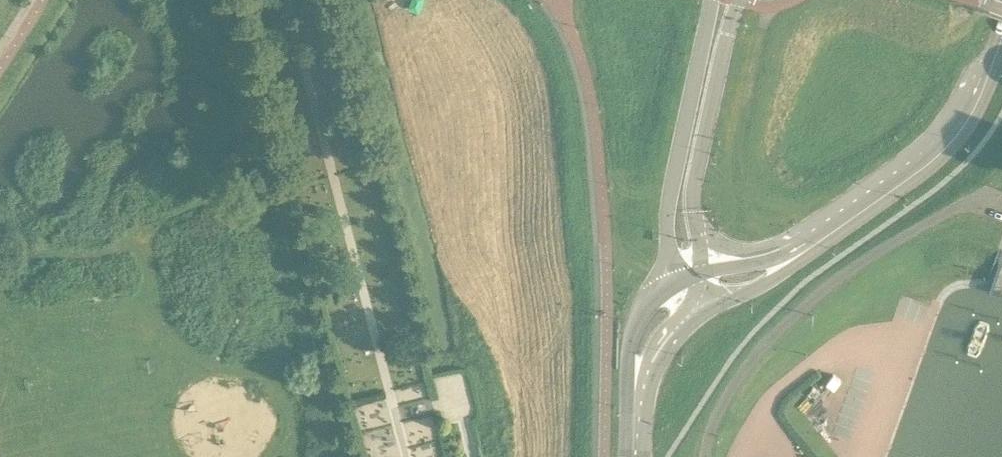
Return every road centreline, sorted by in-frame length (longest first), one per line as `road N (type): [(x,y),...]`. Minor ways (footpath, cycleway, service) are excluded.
road 1 (tertiary): [(723,278),(830,235),(923,168),(976,107),(1001,39)]
road 2 (primary): [(713,0),(671,195),(669,237),(689,291)]
road 3 (primary): [(723,278),(702,234),(698,184),(742,0)]
road 4 (tertiary): [(635,456),(640,355),(666,310),(689,291)]

